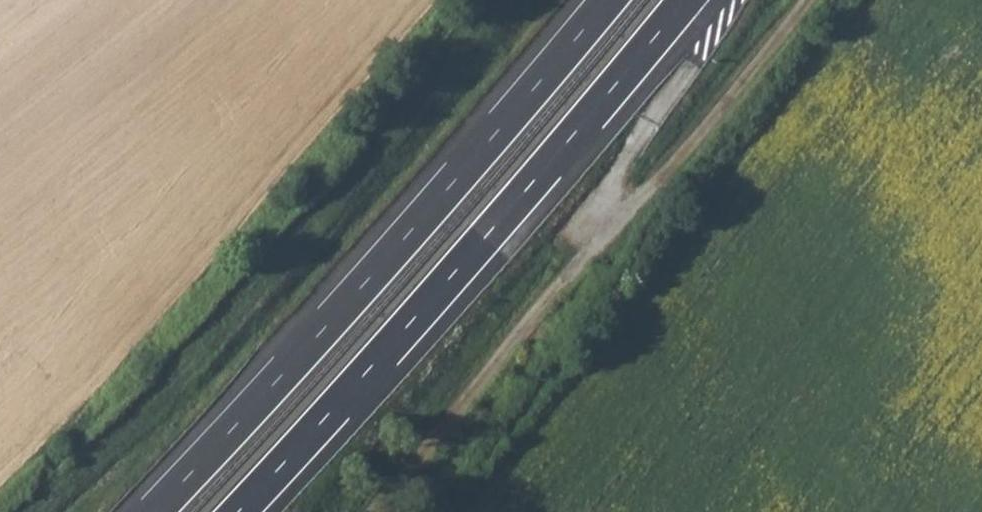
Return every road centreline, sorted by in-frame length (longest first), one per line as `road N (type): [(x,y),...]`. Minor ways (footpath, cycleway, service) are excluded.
road 1 (motorway): [(609,0),(403,241),(155,511)]
road 2 (motorway): [(237,511),(686,0)]

